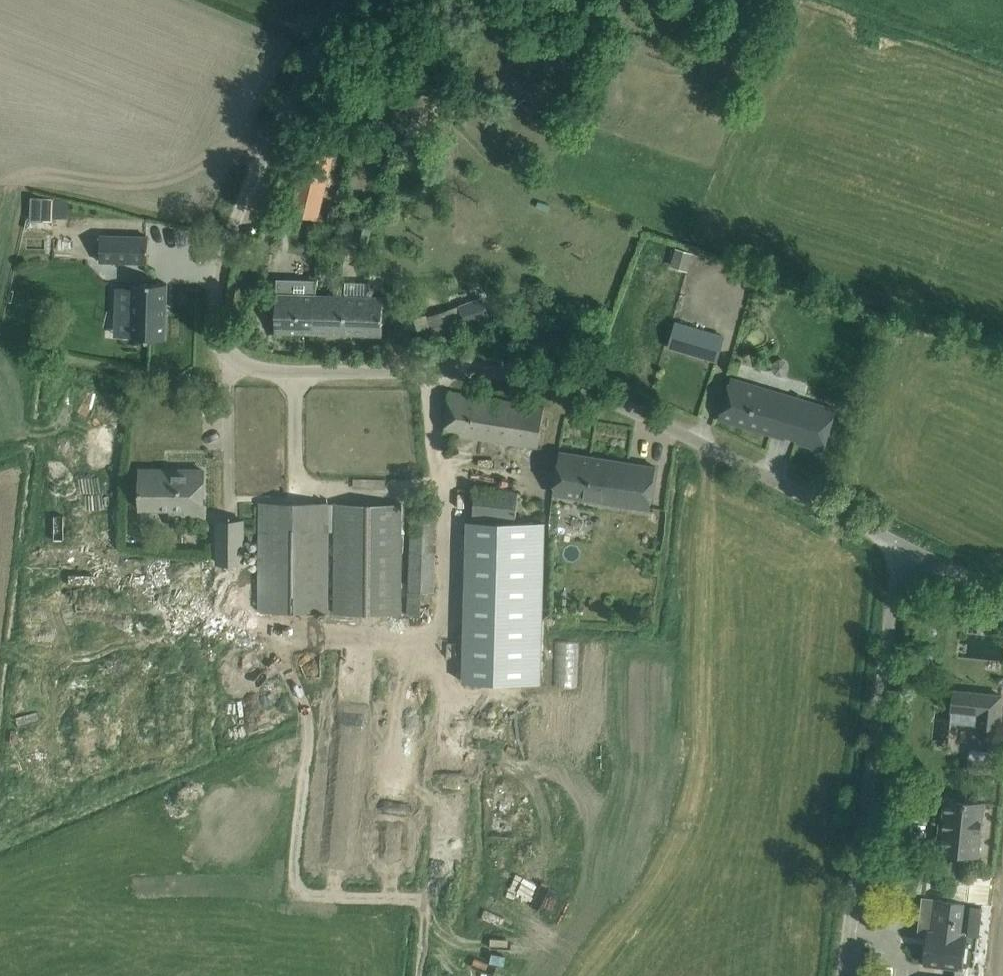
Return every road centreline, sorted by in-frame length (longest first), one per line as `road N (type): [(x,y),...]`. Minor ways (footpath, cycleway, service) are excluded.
road 1 (unclassified): [(901,551),(626,410),(561,389),(486,378),(265,376),(233,366),(214,332),(222,267),(342,0)]
road 2 (unclassified): [(847,975),(901,551)]

